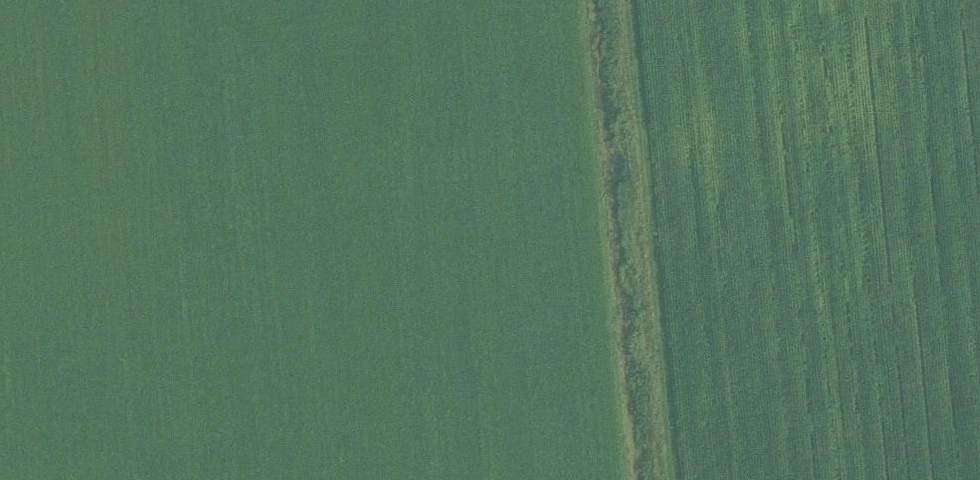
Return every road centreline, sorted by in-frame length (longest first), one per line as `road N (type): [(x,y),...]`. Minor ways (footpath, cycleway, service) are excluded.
road 1 (track): [(628,0),(670,479)]

